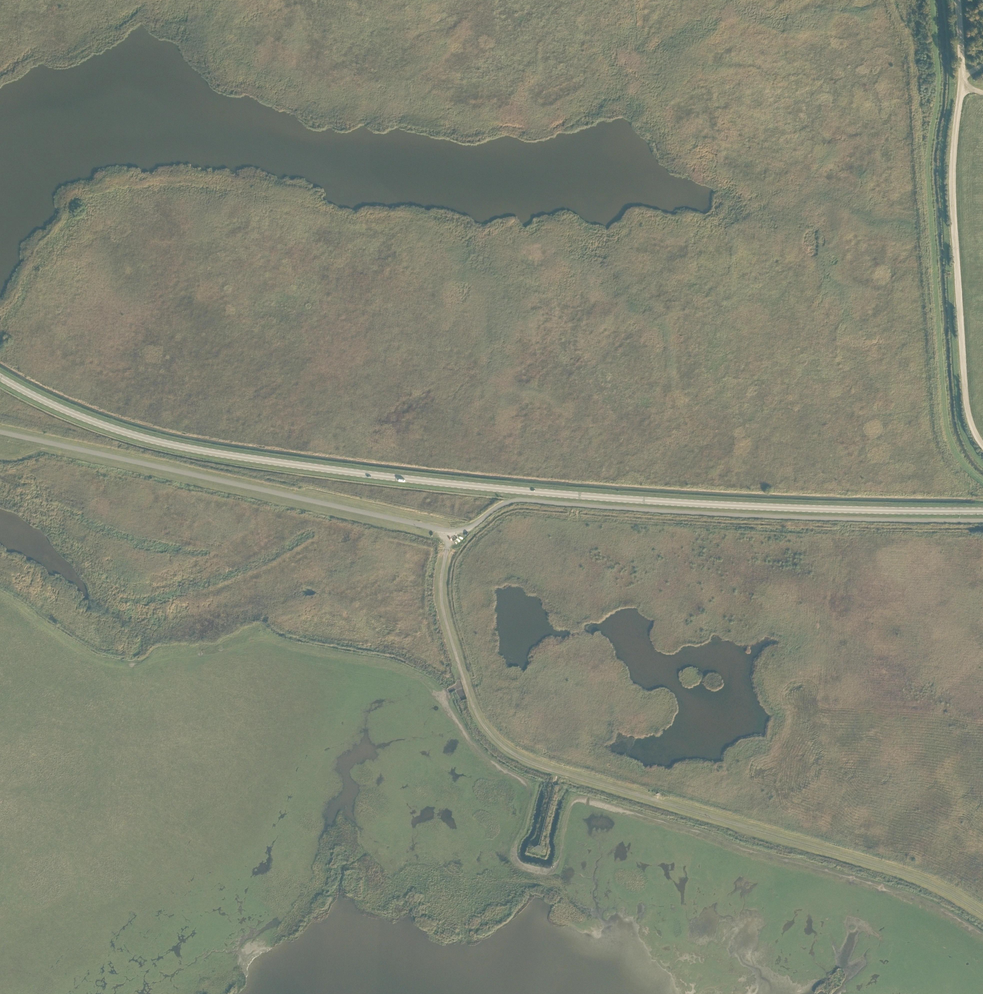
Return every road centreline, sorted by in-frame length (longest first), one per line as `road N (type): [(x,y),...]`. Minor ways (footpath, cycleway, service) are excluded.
road 1 (primary): [(982,510),(629,499),(297,465),(136,434),(0,376)]
road 2 (track): [(982,912),(902,873),(512,752),(489,733),(469,696),(443,604),(443,529)]
road 3 (unclassified): [(443,529),(469,527),(501,504),(525,499),(982,520)]
road 4 (unclassified): [(443,529),(0,432)]
road 5 (track): [(982,91),(962,84),(951,167),(964,381),(982,442)]

